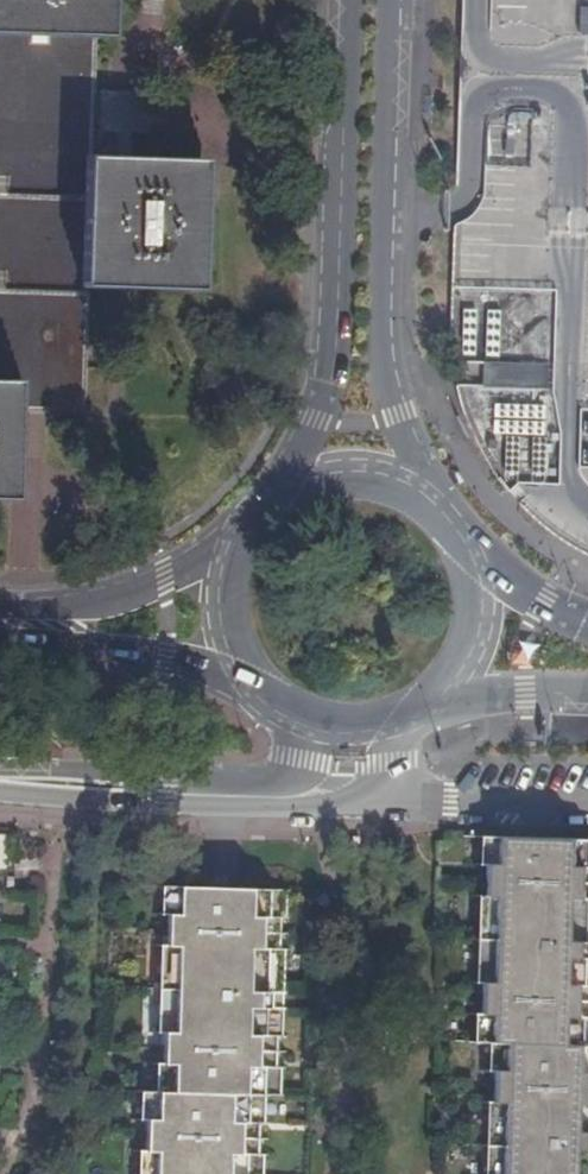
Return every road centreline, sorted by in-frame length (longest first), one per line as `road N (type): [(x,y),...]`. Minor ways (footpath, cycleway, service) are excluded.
road 1 (residential): [(434,498),(395,418),(379,332),(387,0)]
road 2 (residential): [(349,0),(335,352),(287,482)]
road 3 (residential): [(270,797),(0,784)]
road 4 (secondary): [(0,642),(167,661),(258,692)]
road 5 (secondary): [(229,549),(108,603),(0,607)]
road 6 (residential): [(370,800),(587,804)]
road 7 (secondary): [(434,498),(399,477),(358,468),(287,482)]
road 8 (secondary): [(433,700),(587,692)]
road 9 (secondary): [(229,549),(218,595),(222,625),(258,692)]
road 10 (secondary): [(433,700),(472,648),(481,608),(478,567)]
road 11 (secondary): [(587,625),(478,567)]

